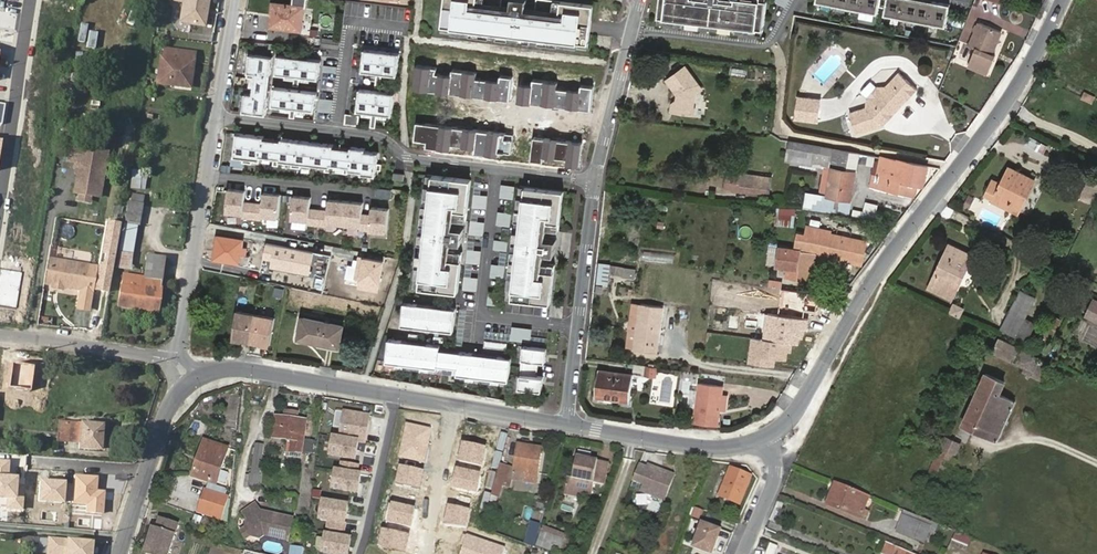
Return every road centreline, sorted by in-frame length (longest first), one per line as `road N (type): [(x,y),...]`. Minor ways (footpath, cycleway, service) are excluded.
road 1 (tertiary): [(1063,0),(1009,100),(871,278),(793,417),(766,441)]
road 2 (residential): [(215,116),(383,138),(409,161),(597,178)]
road 3 (residential): [(173,363),(215,116)]
road 4 (residential): [(567,426),(597,178)]
road 5 (tertiary): [(393,393),(232,369),(190,384)]
road 6 (tertiary): [(766,441),(712,447),(567,426)]
road 7 (residential): [(0,197),(30,0)]
road 8 (tertiary): [(190,384),(167,414),(120,553)]
road 9 (residential): [(597,178),(637,0)]
road 10 (residential): [(0,336),(173,363)]
road 11 (residential): [(393,393),(358,553)]
road 12 (residential): [(455,405),(427,553)]
road 13 (residential): [(745,553),(777,477),(766,441)]

